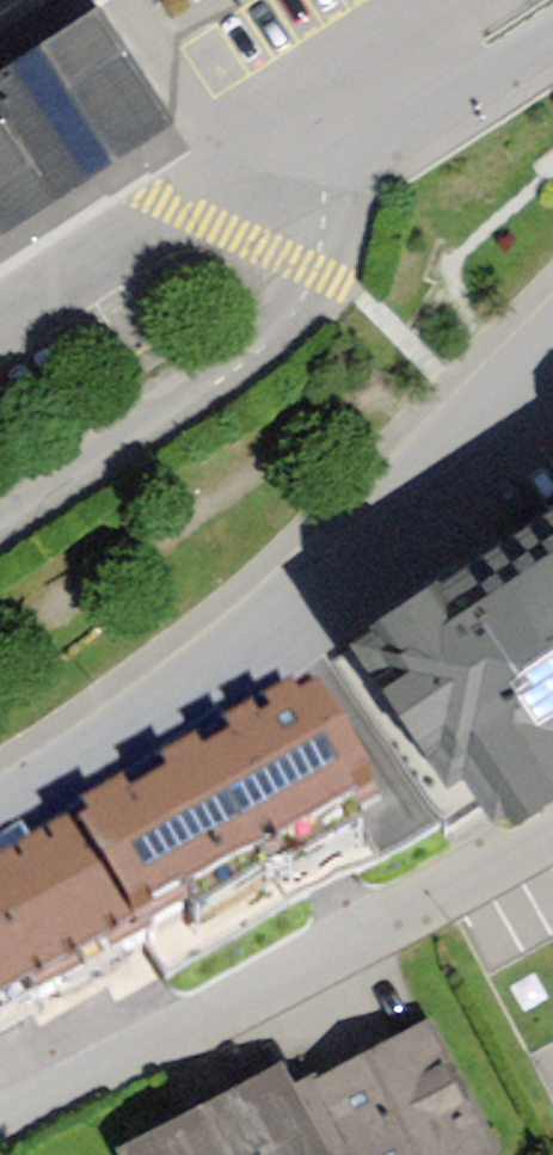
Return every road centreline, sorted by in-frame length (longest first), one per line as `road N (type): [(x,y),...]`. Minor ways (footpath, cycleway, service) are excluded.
road 1 (residential): [(552,36),(347,172),(312,269),(270,339),(0,526)]
road 2 (tertiary): [(0,800),(318,578),(440,478),(552,358)]
road 3 (residential): [(0,1109),(349,939),(552,823)]

